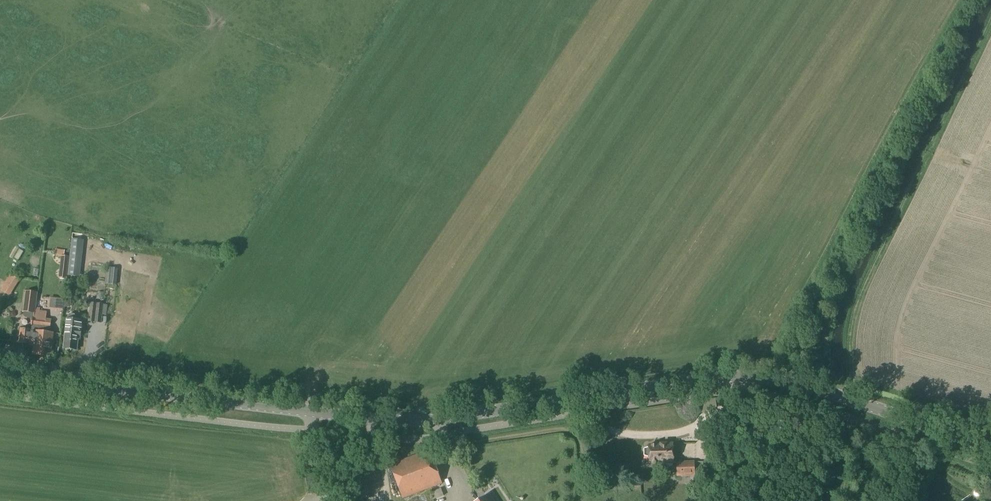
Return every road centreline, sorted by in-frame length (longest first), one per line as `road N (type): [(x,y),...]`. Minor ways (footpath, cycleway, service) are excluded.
road 1 (secondary): [(990,449),(800,386),(755,379),(419,421),(0,378)]

